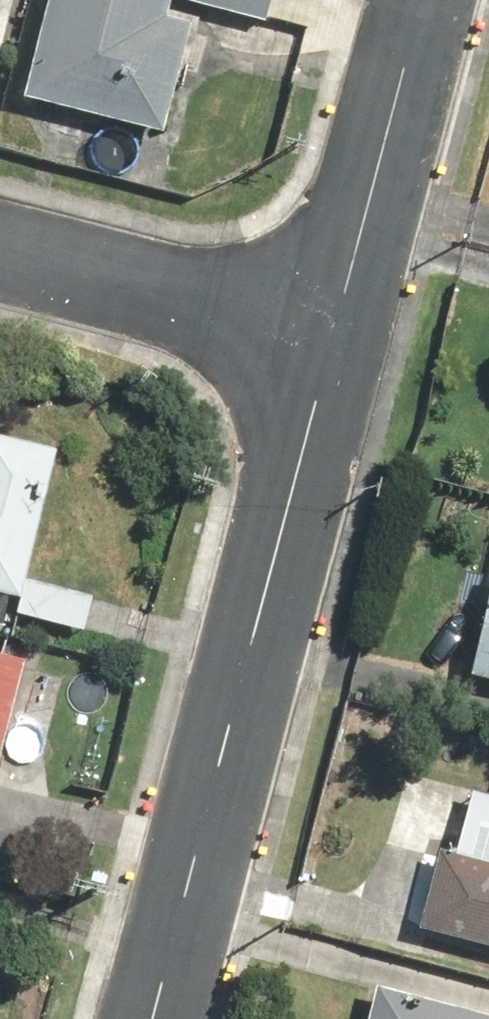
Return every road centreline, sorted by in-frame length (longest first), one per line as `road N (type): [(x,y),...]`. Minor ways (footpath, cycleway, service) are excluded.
road 1 (residential): [(332,336),(157,1018)]
road 2 (residential): [(419,0),(332,336)]
road 3 (residential): [(0,253),(332,336)]

